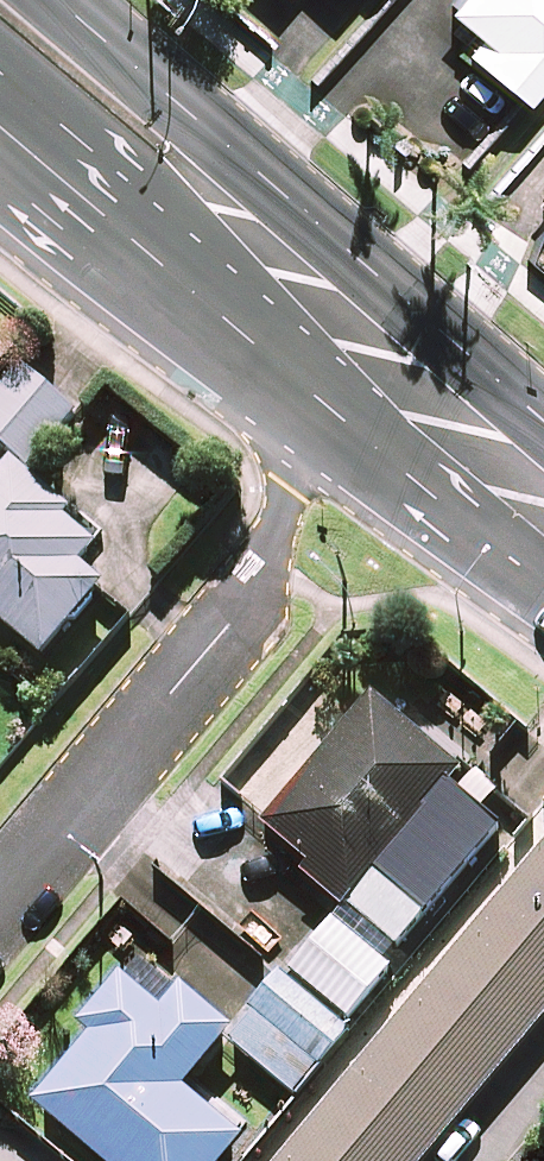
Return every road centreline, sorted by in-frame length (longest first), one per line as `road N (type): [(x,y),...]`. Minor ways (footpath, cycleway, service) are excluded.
road 1 (primary): [(56,0),(188,115),(373,326)]
road 2 (residential): [(262,580),(0,901)]
road 3 (primary): [(337,313),(110,215),(0,123)]
road 4 (residential): [(262,580),(337,313)]
road 5 (primary): [(543,476),(373,326)]

